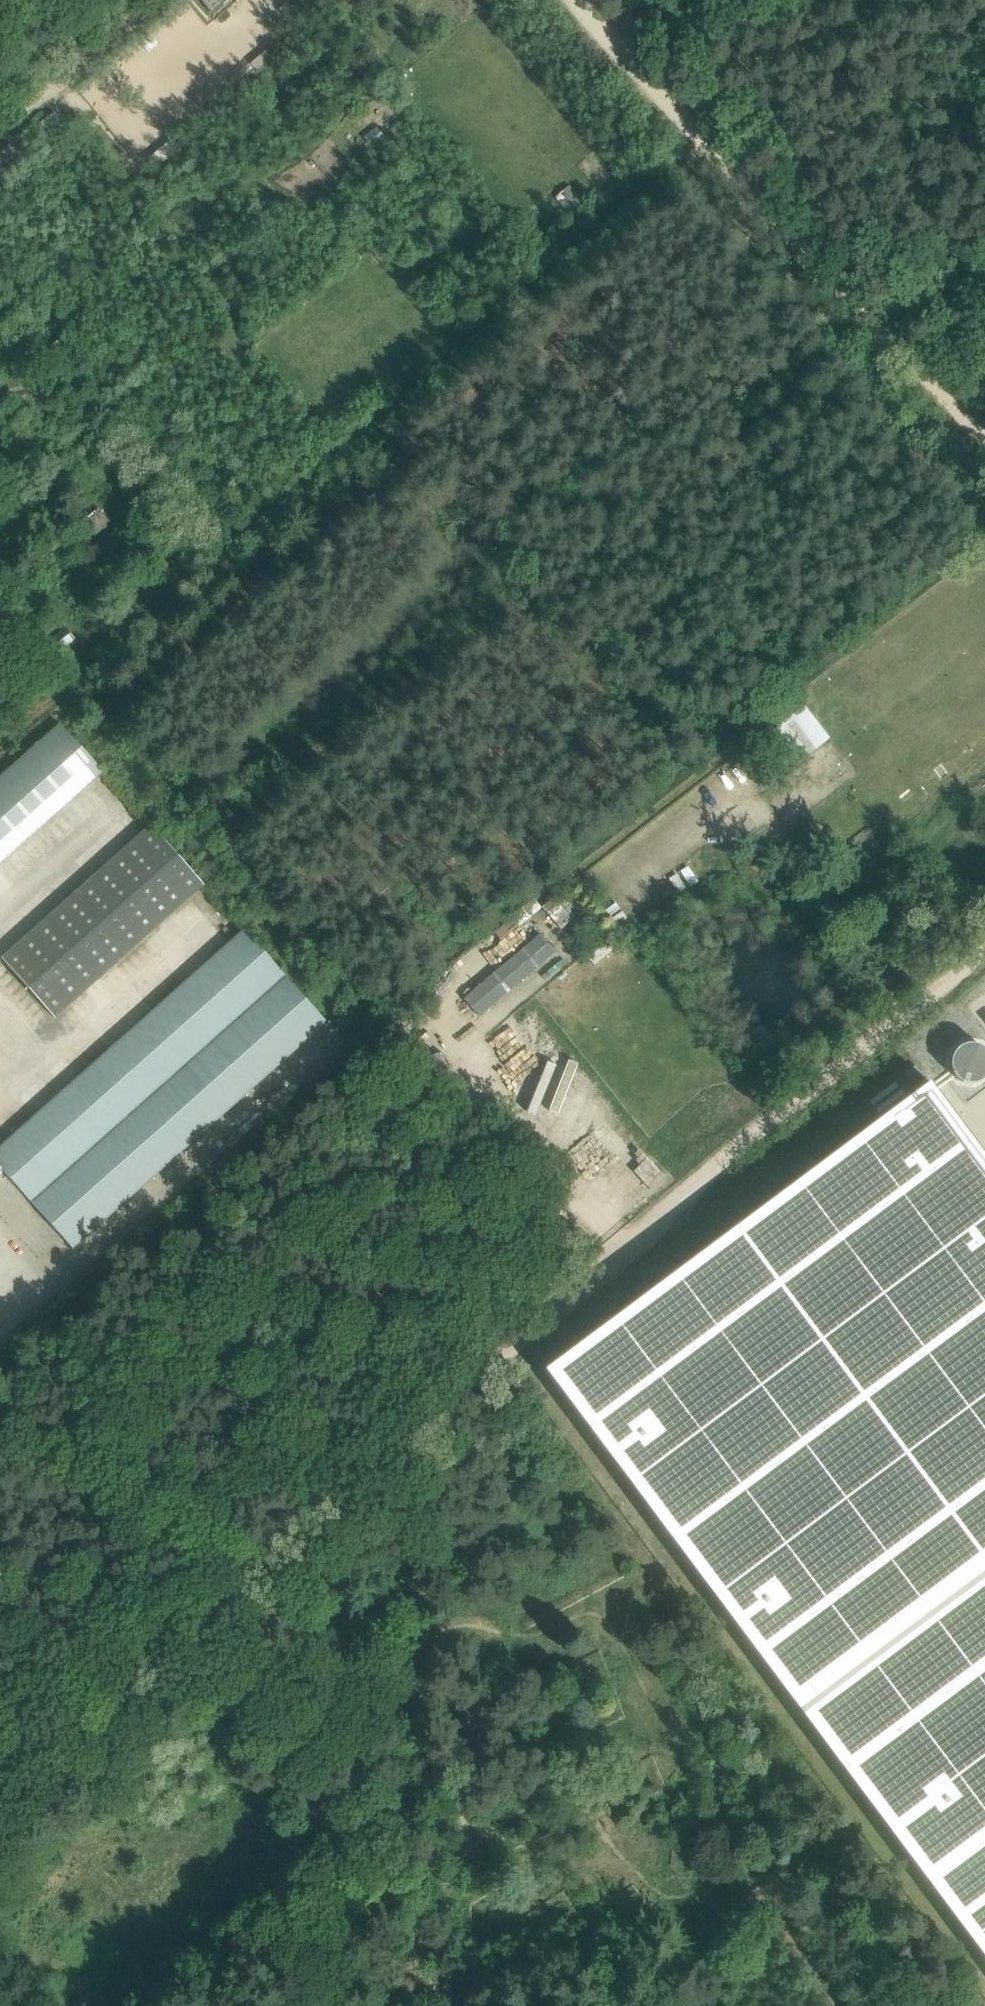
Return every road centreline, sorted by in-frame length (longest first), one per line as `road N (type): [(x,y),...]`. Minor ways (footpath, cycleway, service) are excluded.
road 1 (track): [(0,1782),(984,953)]
road 2 (track): [(984,447),(579,0)]

